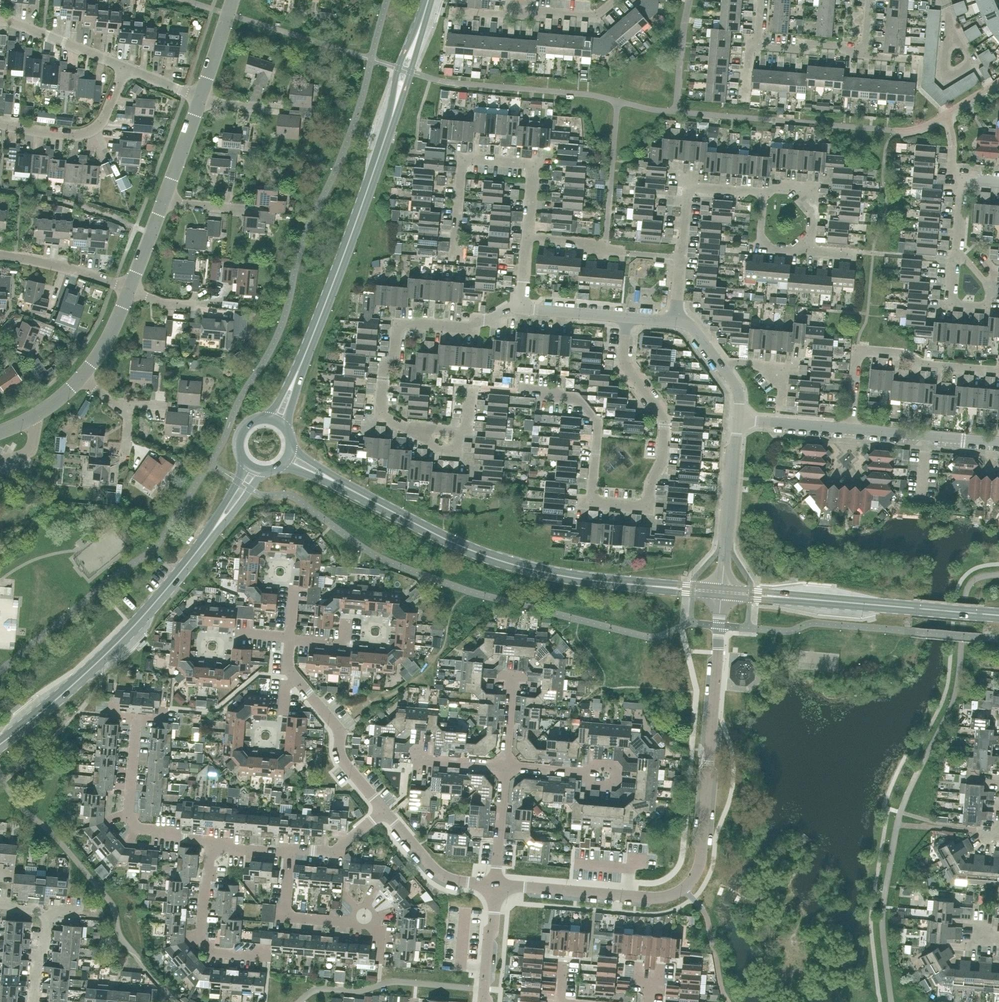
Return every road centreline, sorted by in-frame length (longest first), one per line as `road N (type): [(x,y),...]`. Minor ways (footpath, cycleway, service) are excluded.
road 1 (unclassified): [(494,887),(645,899),(684,887),(702,841),(721,591)]
road 2 (residential): [(526,392),(576,397),(597,420),(591,496),(648,506),(665,418),(624,368),(627,317)]
road 3 (tertiary): [(721,591),(579,579),(493,559),(329,478)]
road 4 (tertiary): [(0,743),(109,651),(209,535)]
road 5 (tertiary): [(295,380),(396,104)]
road 6 (tertiary): [(998,615),(721,591)]
road 7 (residential): [(406,427),(381,412),(399,325),(465,329),(520,308)]
road 8 (residential): [(454,251),(462,158),(533,165),(526,238)]
road 9 (residential): [(849,430),(858,349),(998,371)]
road 10 (residential): [(383,809),(341,758),(341,730),(289,670),(290,639)]
road 11 (residential): [(676,321),(689,200),(698,190),(763,195)]
road 12 (residential): [(382,964),(384,943),(370,925),(289,919),(290,848)]
road 13 (residential): [(211,840),(143,831),(131,818),(138,729)]
road 14 (residential): [(269,956),(219,953),(200,938),(211,840)]
road 15 (unclassified): [(721,591),(739,420)]
road 16 (residential): [(0,124),(88,132),(125,71)]
road 17 (residential): [(849,430),(998,441)]
road 18 (residential): [(494,887),(438,873),(383,809)]
road 19 (residential): [(125,71),(0,21)]
road 20 (residential): [(0,256),(129,289)]
road 21 (residential): [(676,321),(690,325),(738,389),(739,420)]
road 22 (residential): [(494,887),(504,768)]

